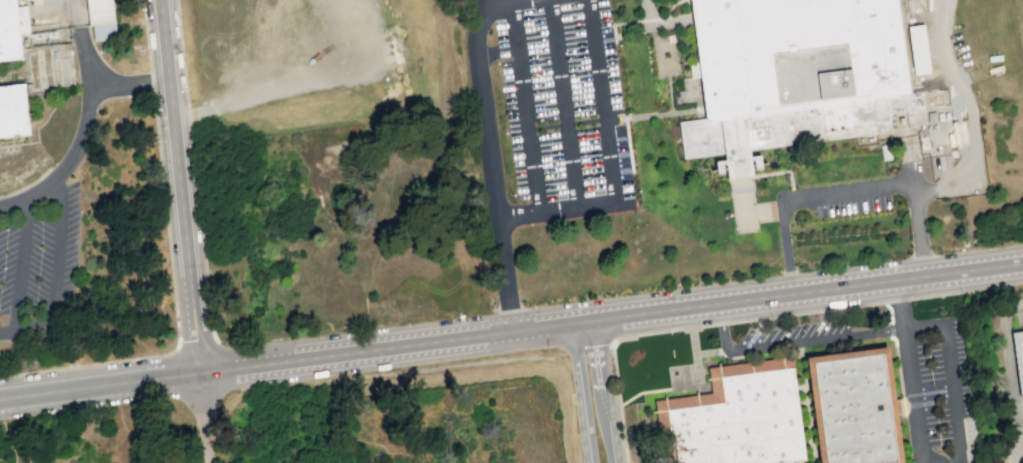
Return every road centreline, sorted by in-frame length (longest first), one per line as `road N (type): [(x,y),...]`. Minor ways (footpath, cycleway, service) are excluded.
road 1 (secondary): [(1022,264),(593,321)]
road 2 (secondary): [(577,323),(200,377)]
road 3 (secondary): [(200,377),(163,0)]
road 4 (tertiary): [(200,377),(0,402)]
road 5 (tertiary): [(577,323),(595,462)]
road 6 (tertiary): [(608,441),(593,321)]

